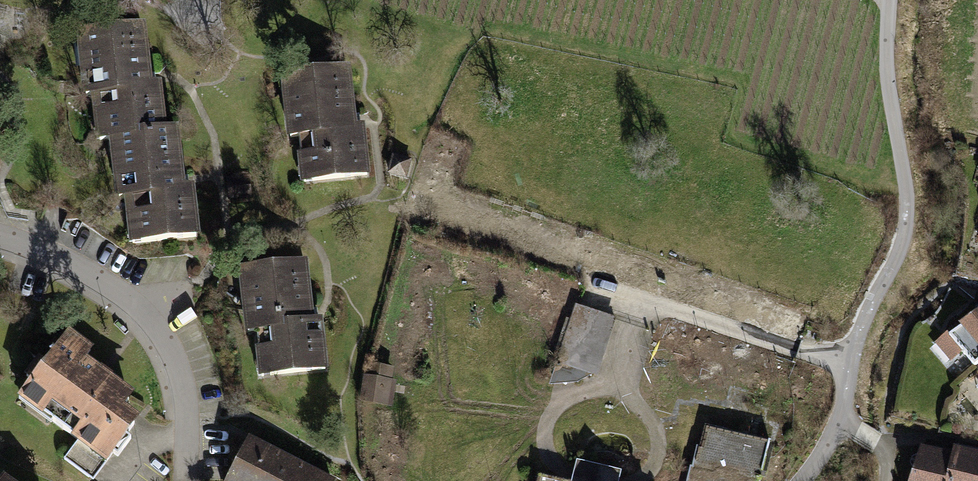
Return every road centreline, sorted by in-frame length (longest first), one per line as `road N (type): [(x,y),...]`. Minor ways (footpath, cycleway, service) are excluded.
road 1 (residential): [(0,233),(91,272),(145,308),(166,336),(184,374),(187,480)]

